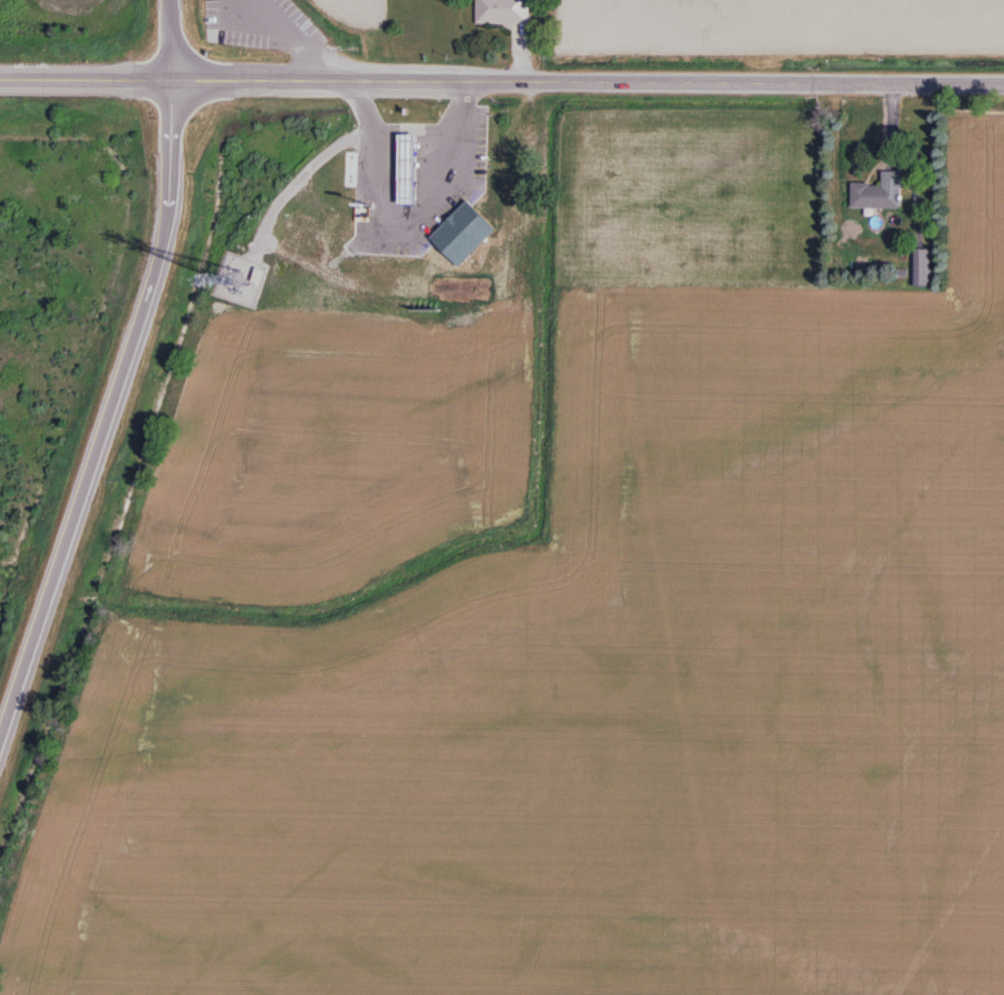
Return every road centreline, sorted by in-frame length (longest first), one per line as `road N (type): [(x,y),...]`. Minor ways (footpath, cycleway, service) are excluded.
road 1 (tertiary): [(0,74),(1003,78)]
road 2 (motorway): [(0,727),(166,205)]
road 3 (motorway): [(166,205),(169,73)]

